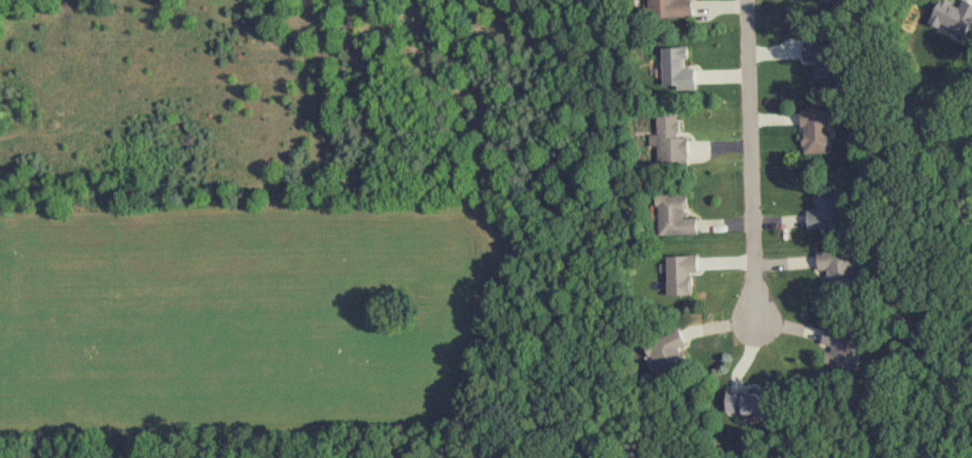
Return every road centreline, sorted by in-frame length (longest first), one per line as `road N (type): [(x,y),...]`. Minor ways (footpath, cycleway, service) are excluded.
road 1 (residential): [(747,0),(760,323)]

